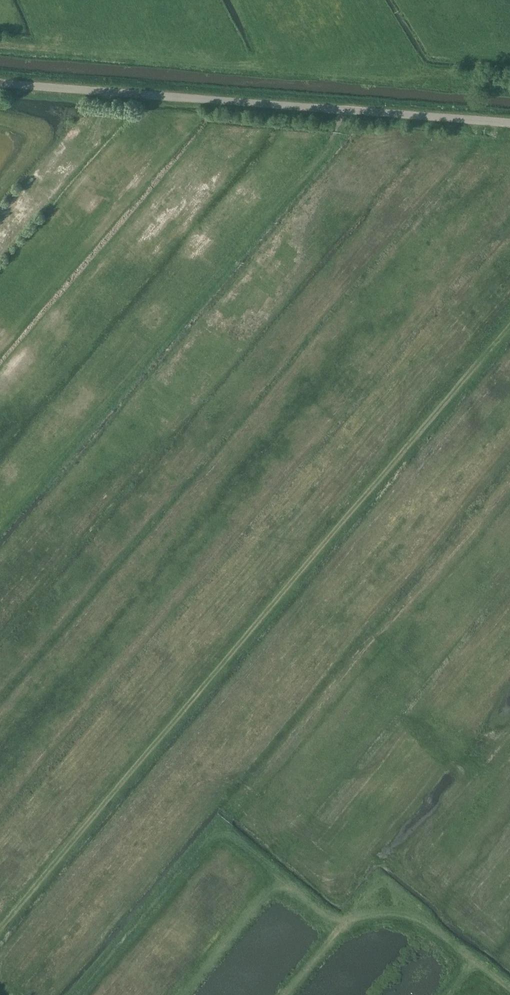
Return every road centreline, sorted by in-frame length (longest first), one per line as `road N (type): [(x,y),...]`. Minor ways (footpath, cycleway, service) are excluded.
road 1 (track): [(0,925),(509,325)]
road 2 (unclassified): [(509,123),(0,82)]
road 3 (track): [(270,71),(46,50)]

